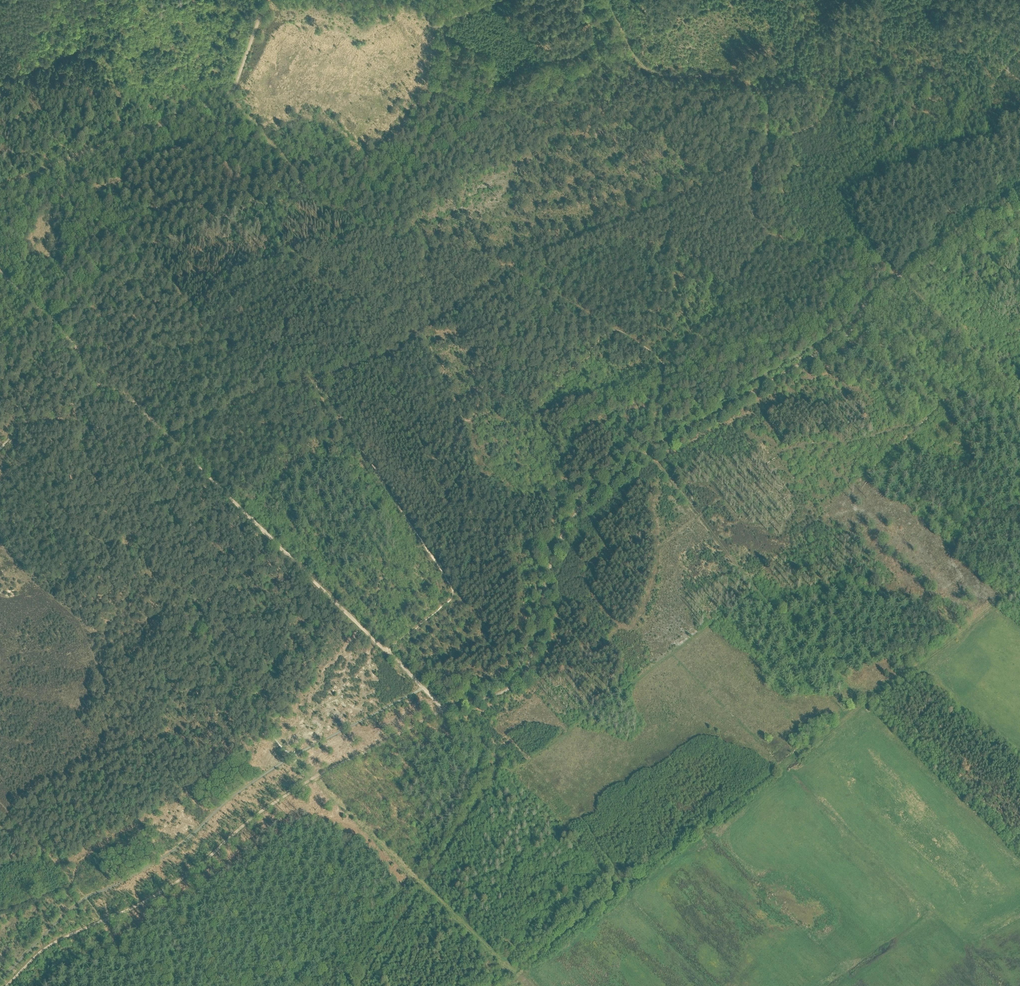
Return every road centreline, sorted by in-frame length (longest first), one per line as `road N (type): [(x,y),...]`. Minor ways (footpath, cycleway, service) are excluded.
road 1 (track): [(1019,195),(877,291),(845,337),(656,448),(589,501),(561,538),(520,680),(443,710)]
road 2 (track): [(1019,584),(512,970)]
road 3 (track): [(7,985),(51,945),(175,883),(307,782),(443,710)]
road 4 (track): [(313,380),(453,591),(386,652)]
road 5 (track): [(386,652),(165,434)]
road 6 (track): [(165,434),(129,399),(95,385),(69,339),(0,272)]
road 7 (track): [(0,803),(87,898)]
road 8 (track): [(512,970),(424,885)]

